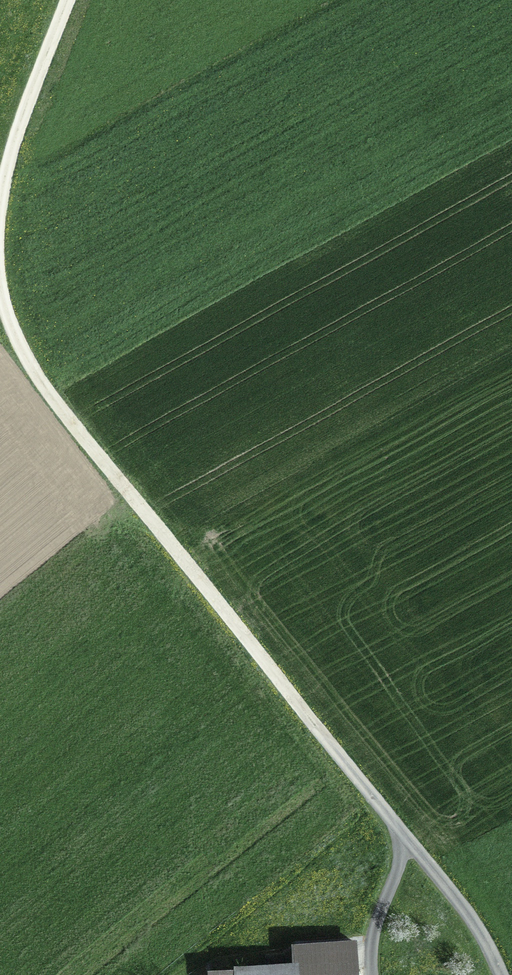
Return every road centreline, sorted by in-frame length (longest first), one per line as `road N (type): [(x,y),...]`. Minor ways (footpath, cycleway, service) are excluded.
road 1 (track): [(409,843),(54,409),(0,302)]
road 2 (track): [(0,189),(71,0)]
road 3 (track): [(501,974),(493,952),(409,843)]

